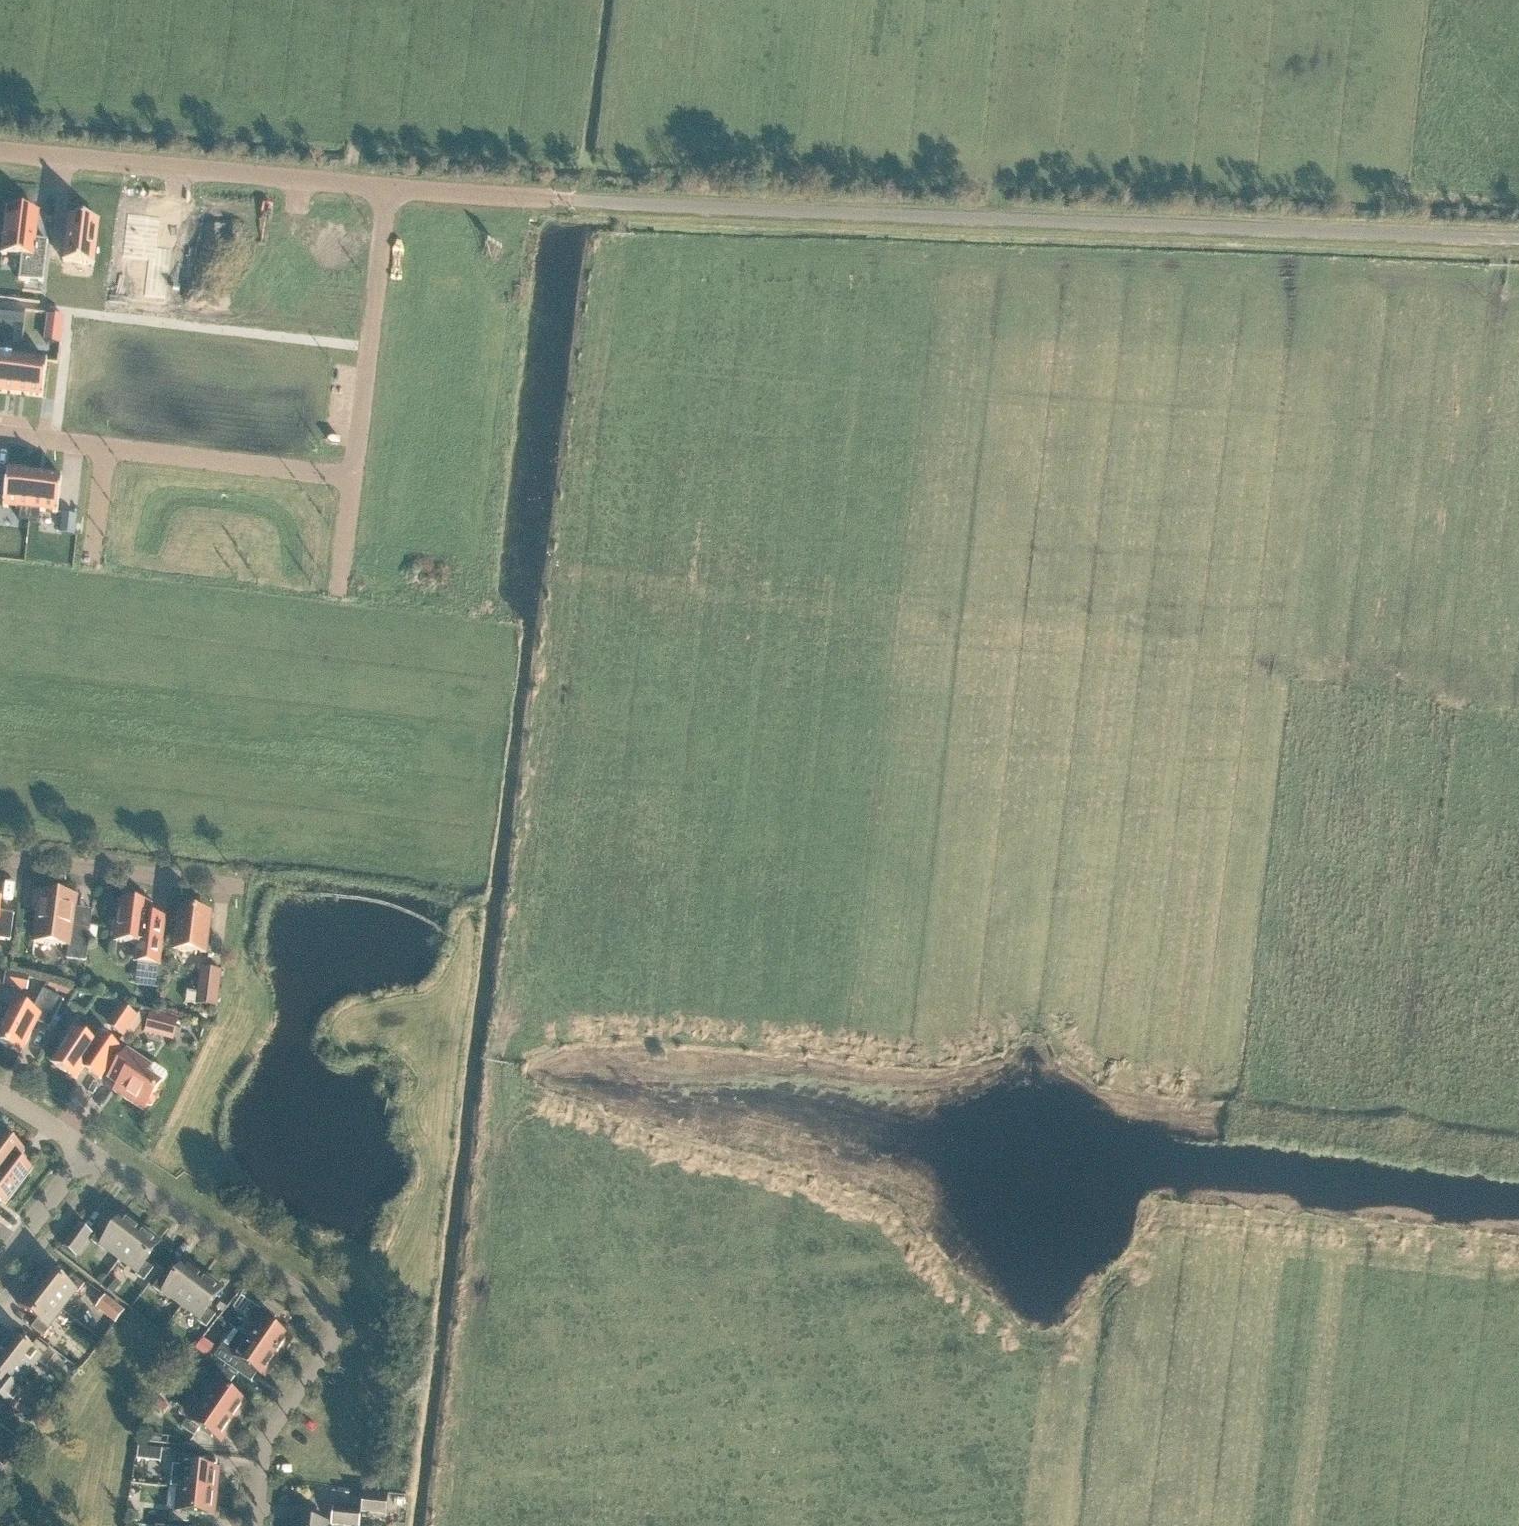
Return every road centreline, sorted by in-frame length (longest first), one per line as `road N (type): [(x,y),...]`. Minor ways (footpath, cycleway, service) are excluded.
road 1 (unclassified): [(1518,240),(389,187)]
road 2 (residential): [(257,1525),(268,1436),(334,1325),(323,1309),(92,1153)]
road 3 (unclassified): [(389,187),(0,150)]
road 4 (residential): [(389,187),(352,479)]
road 5 (residential): [(107,449),(352,479)]
road 6 (residential): [(0,854),(225,888)]
road 7 (residential): [(0,1270),(92,1153)]

